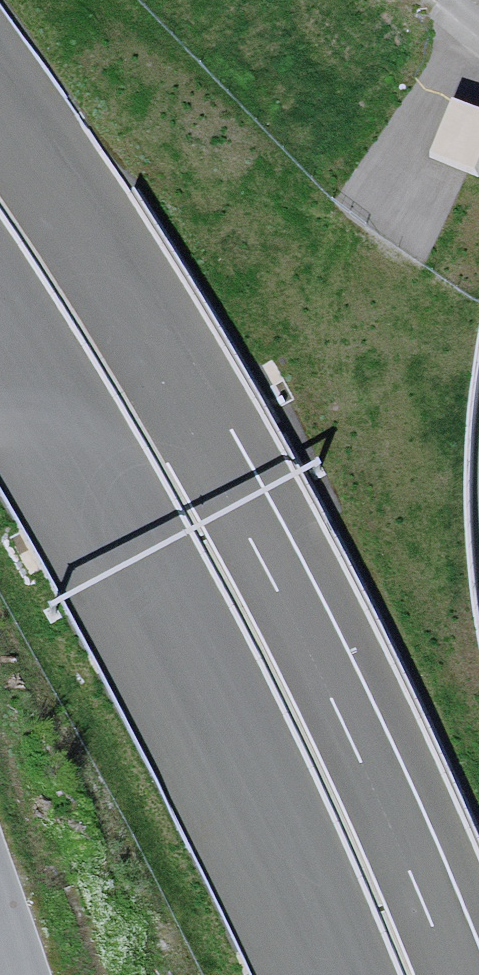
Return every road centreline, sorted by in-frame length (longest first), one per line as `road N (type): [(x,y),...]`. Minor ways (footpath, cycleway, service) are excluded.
road 1 (motorway): [(452,974),(349,733),(201,441),(0,114)]
road 2 (motorway): [(0,321),(217,693),(351,974)]

